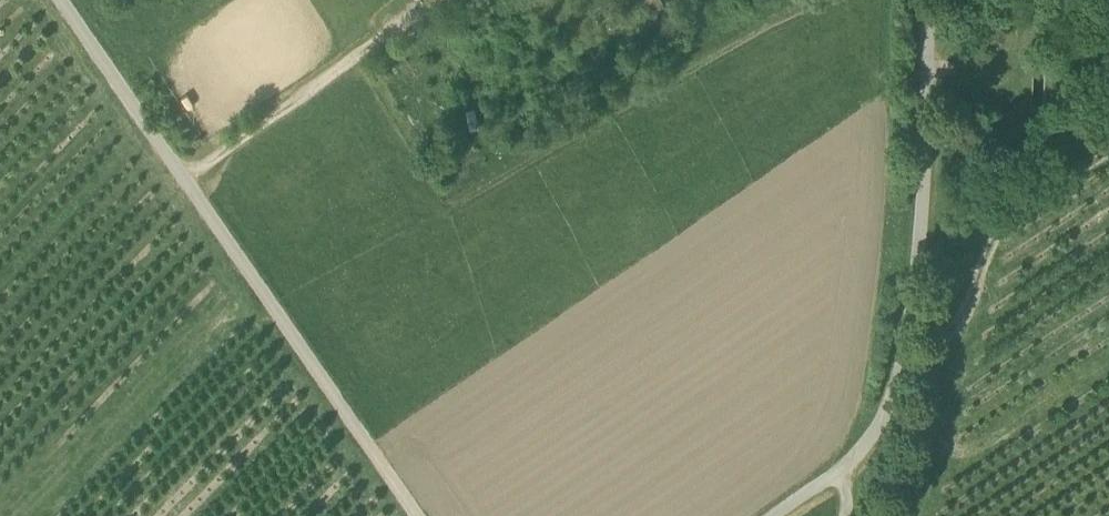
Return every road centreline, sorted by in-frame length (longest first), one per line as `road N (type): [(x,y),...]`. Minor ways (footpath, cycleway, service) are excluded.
road 1 (track): [(59,0),(417,515)]
road 2 (unclassified): [(851,465),(885,420),(922,154),(925,0)]

